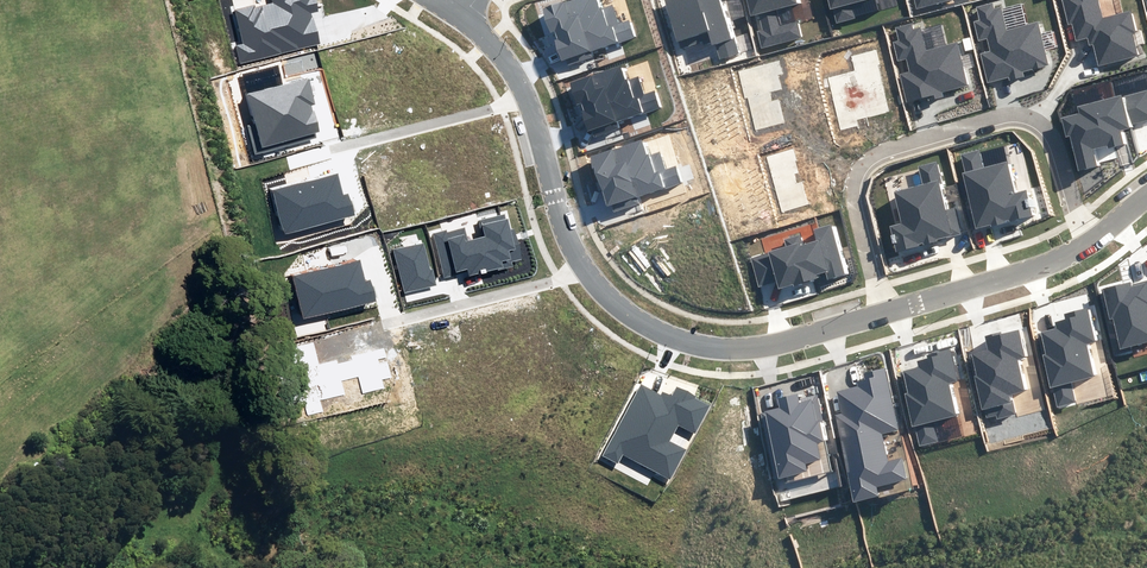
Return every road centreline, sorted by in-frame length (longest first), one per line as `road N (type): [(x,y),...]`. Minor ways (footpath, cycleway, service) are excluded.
road 1 (residential): [(464,13),(528,100),(569,223),(605,287),(650,323),(712,343),(768,342),(882,314)]
road 2 (residential): [(882,314),(852,188),(866,160),(889,147),(1008,115),(1029,118),(1056,142),(1074,207),(1095,243)]
road 3 (residential): [(882,314),(1043,267),(1095,243)]

